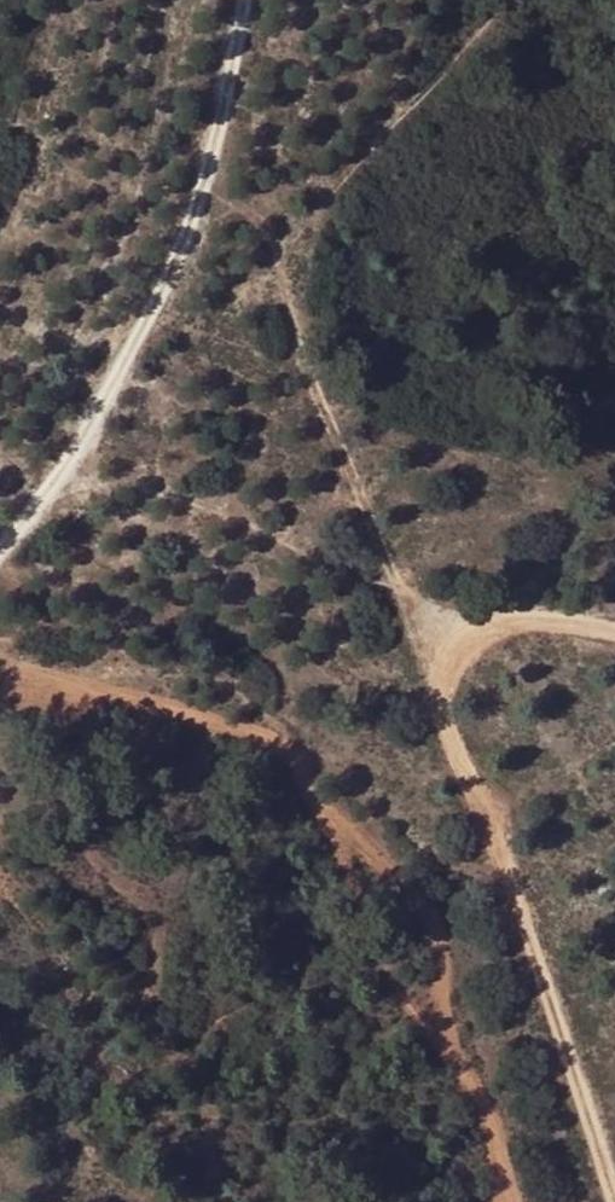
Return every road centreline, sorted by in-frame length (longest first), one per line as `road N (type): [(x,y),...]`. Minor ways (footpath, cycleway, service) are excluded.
road 1 (track): [(439,668),(284,302),(287,219),(492,0)]
road 2 (track): [(614,635),(505,618),(456,636),(439,668),(441,712),(549,981),(614,1199)]
road 3 (track): [(0,544),(57,490),(187,235),(237,0)]

